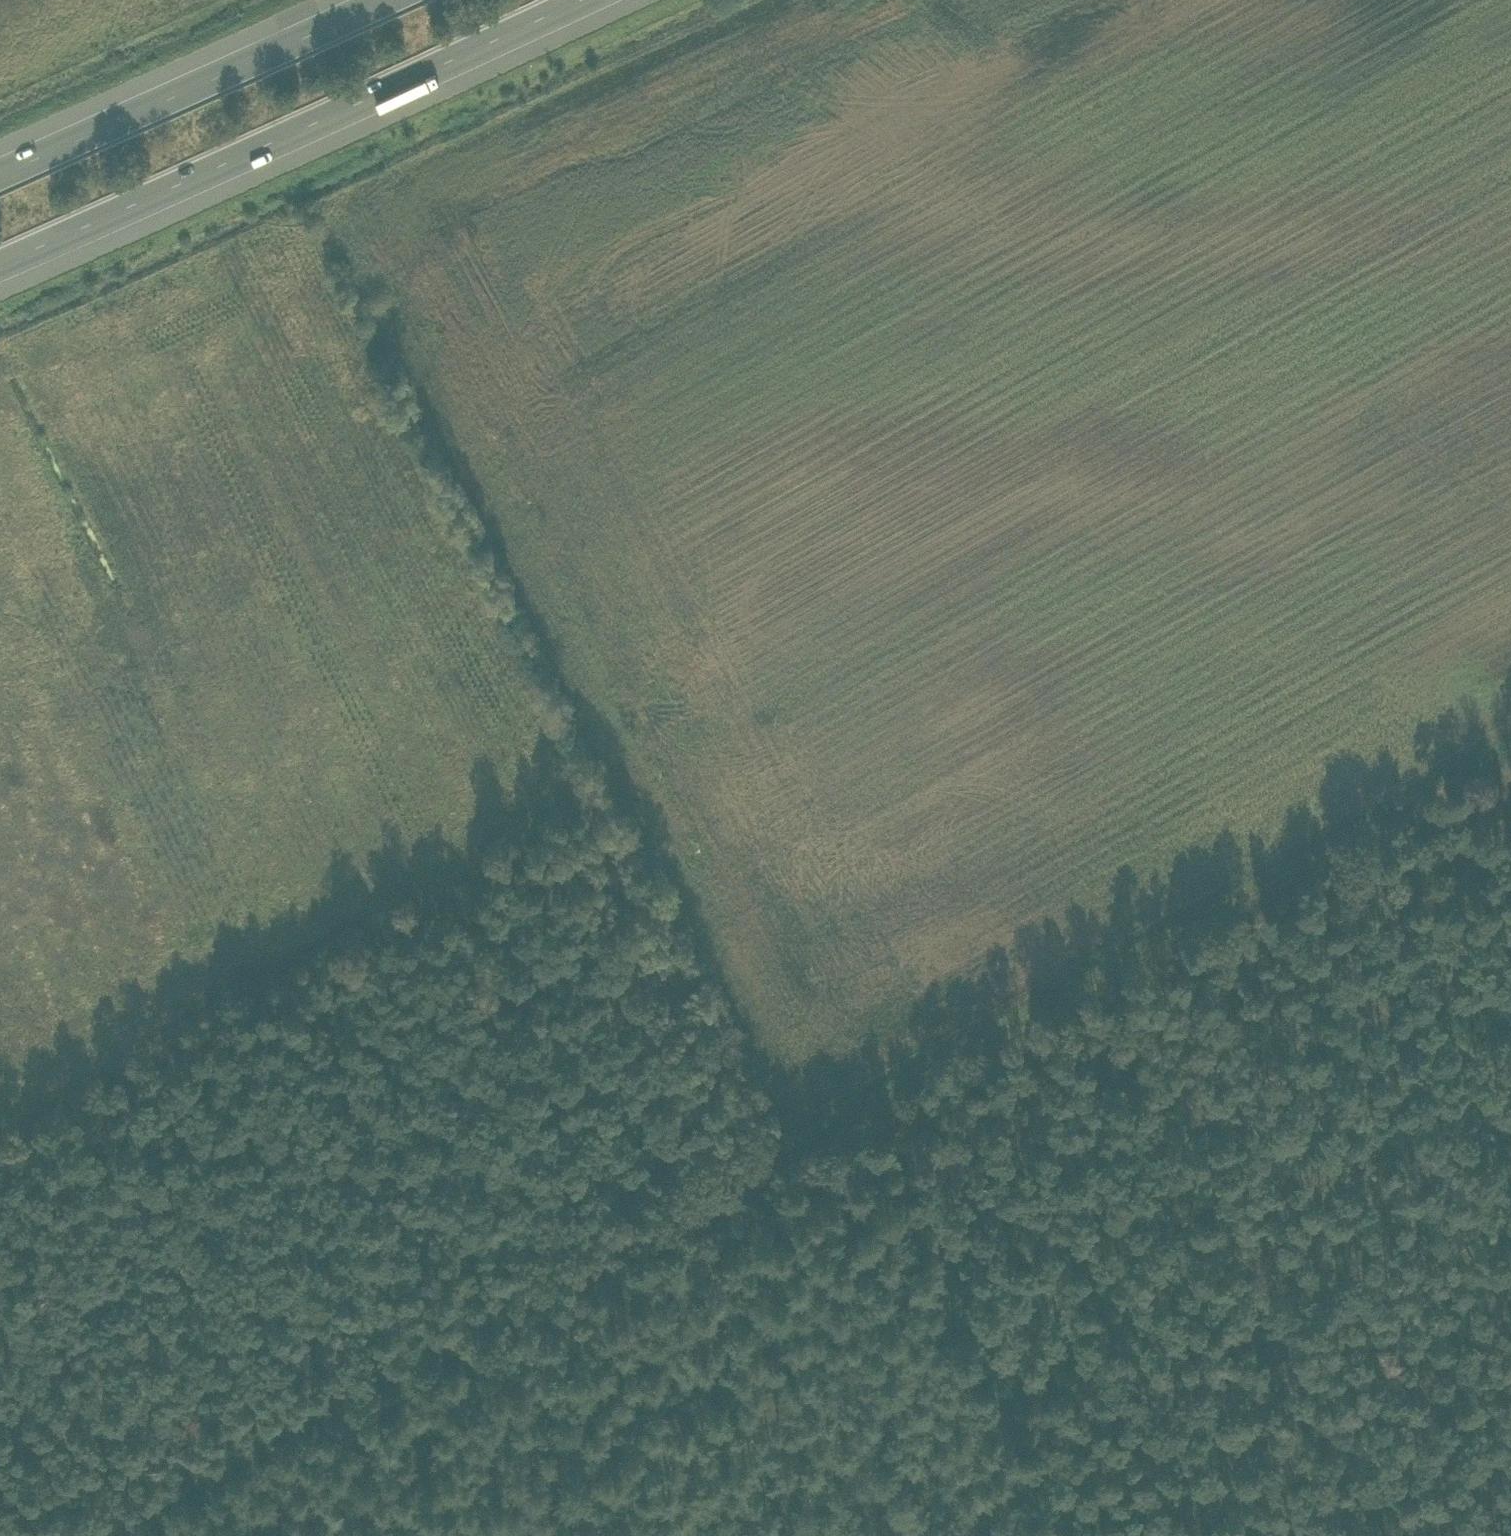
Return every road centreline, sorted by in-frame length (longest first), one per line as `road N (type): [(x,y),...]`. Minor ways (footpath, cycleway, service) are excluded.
road 1 (track): [(95,1535),(1510,752)]
road 2 (motorway): [(0,264),(582,0)]
road 3 (motorway): [(377,0),(0,169)]

